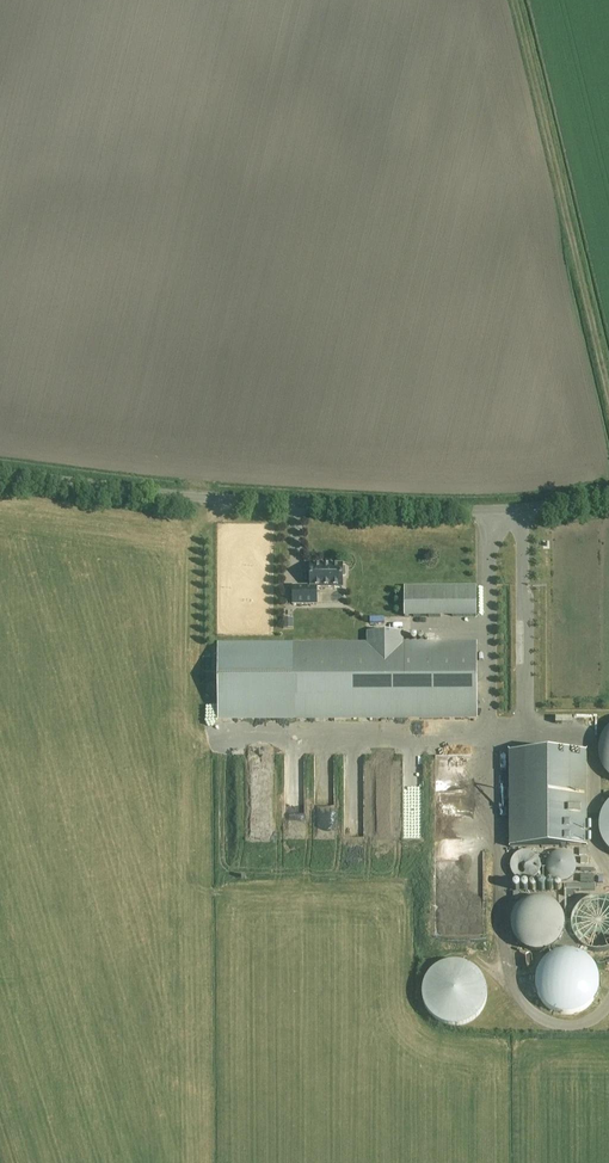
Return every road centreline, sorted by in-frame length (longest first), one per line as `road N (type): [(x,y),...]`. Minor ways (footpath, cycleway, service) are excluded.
road 1 (unclassified): [(0,473),(329,506),(485,511),(608,495)]

